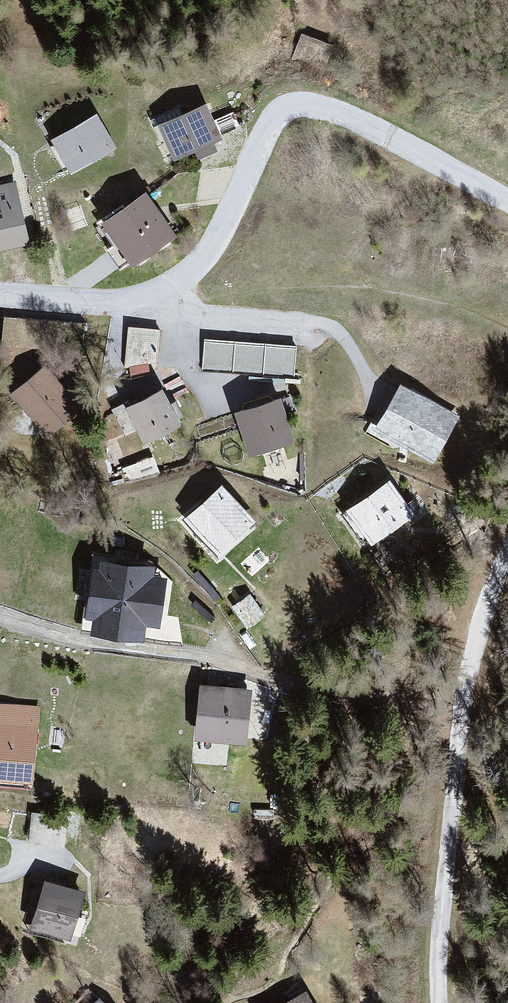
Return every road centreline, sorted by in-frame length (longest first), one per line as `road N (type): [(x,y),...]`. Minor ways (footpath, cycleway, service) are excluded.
road 1 (residential): [(507,197),(306,101),(282,104),(207,262),(171,295),(142,302),(0,296)]
road 2 (residential): [(441,1002),(442,918),(471,662),(507,545)]

